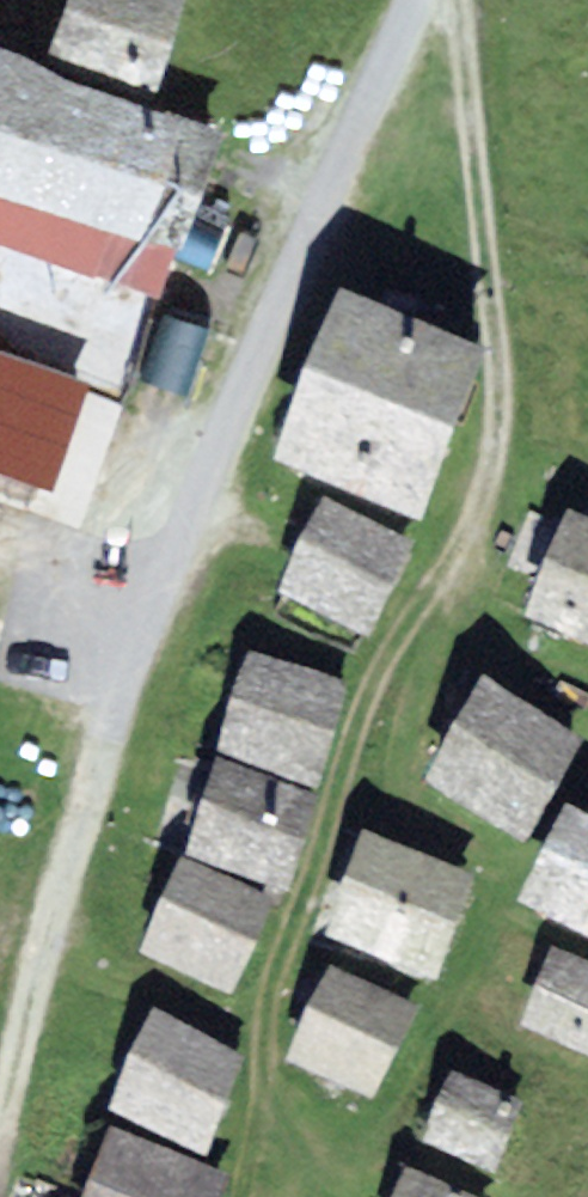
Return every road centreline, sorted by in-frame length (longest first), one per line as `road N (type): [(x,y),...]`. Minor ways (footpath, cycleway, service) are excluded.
road 1 (track): [(243,1196),(278,960),(371,702),(472,525),(493,465),(502,411),(470,0)]
road 2 (track): [(412,0),(166,539),(0,1133)]

